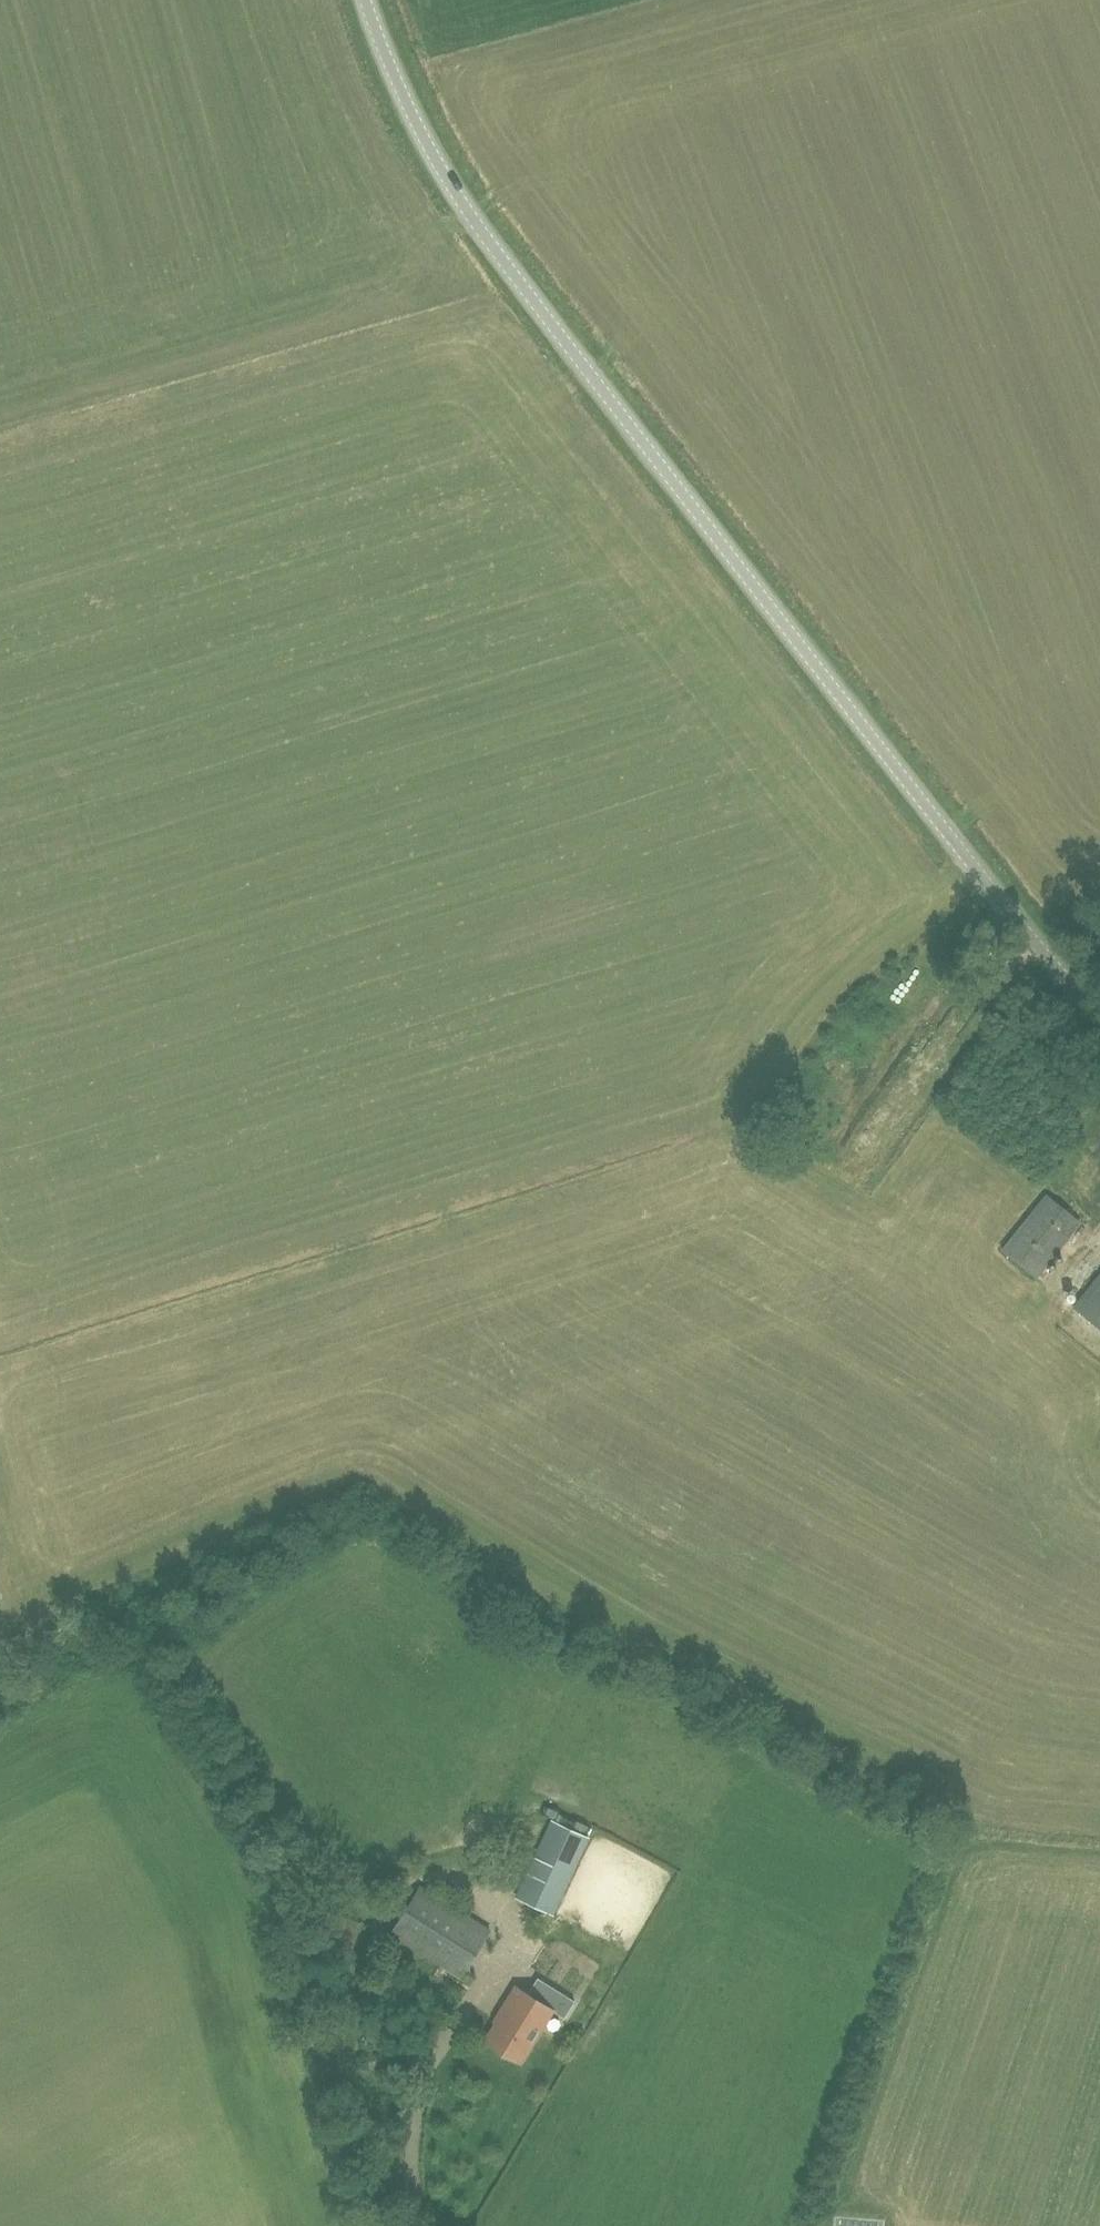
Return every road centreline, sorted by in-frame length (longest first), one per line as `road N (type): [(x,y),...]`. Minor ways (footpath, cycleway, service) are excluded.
road 1 (tertiary): [(1099,1015),(1004,908),(520,284),(437,165),(364,0)]

